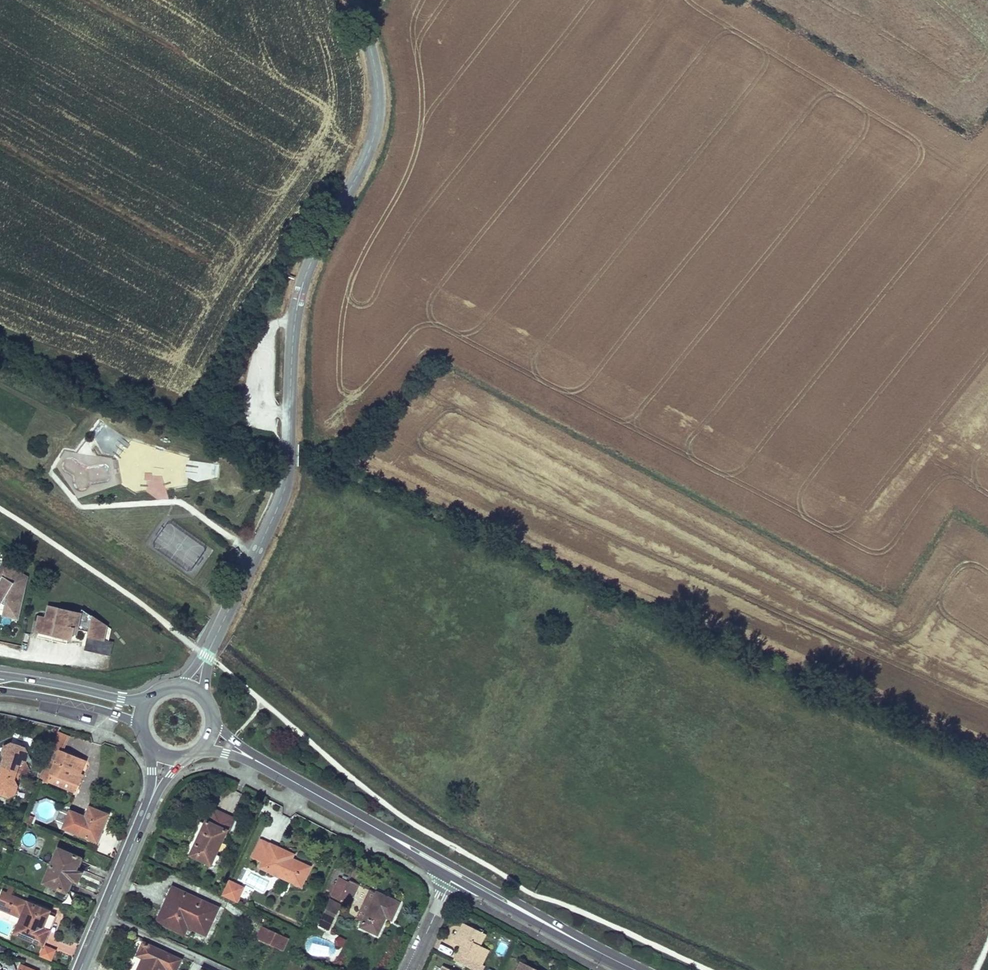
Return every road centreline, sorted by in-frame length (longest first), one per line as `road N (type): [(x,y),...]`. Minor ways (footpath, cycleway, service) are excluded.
road 1 (tertiary): [(207,656),(285,486),(299,298),(376,126),(374,62),(354,0)]
road 2 (tertiary): [(603,954),(373,826)]
road 3 (tertiary): [(153,794),(79,969)]
road 4 (tertiary): [(453,877),(603,954)]
road 5 (tertiary): [(149,699),(0,675)]
road 6 (tertiary): [(0,691),(89,708),(141,729)]
road 7 (tertiary): [(373,826),(263,764)]

